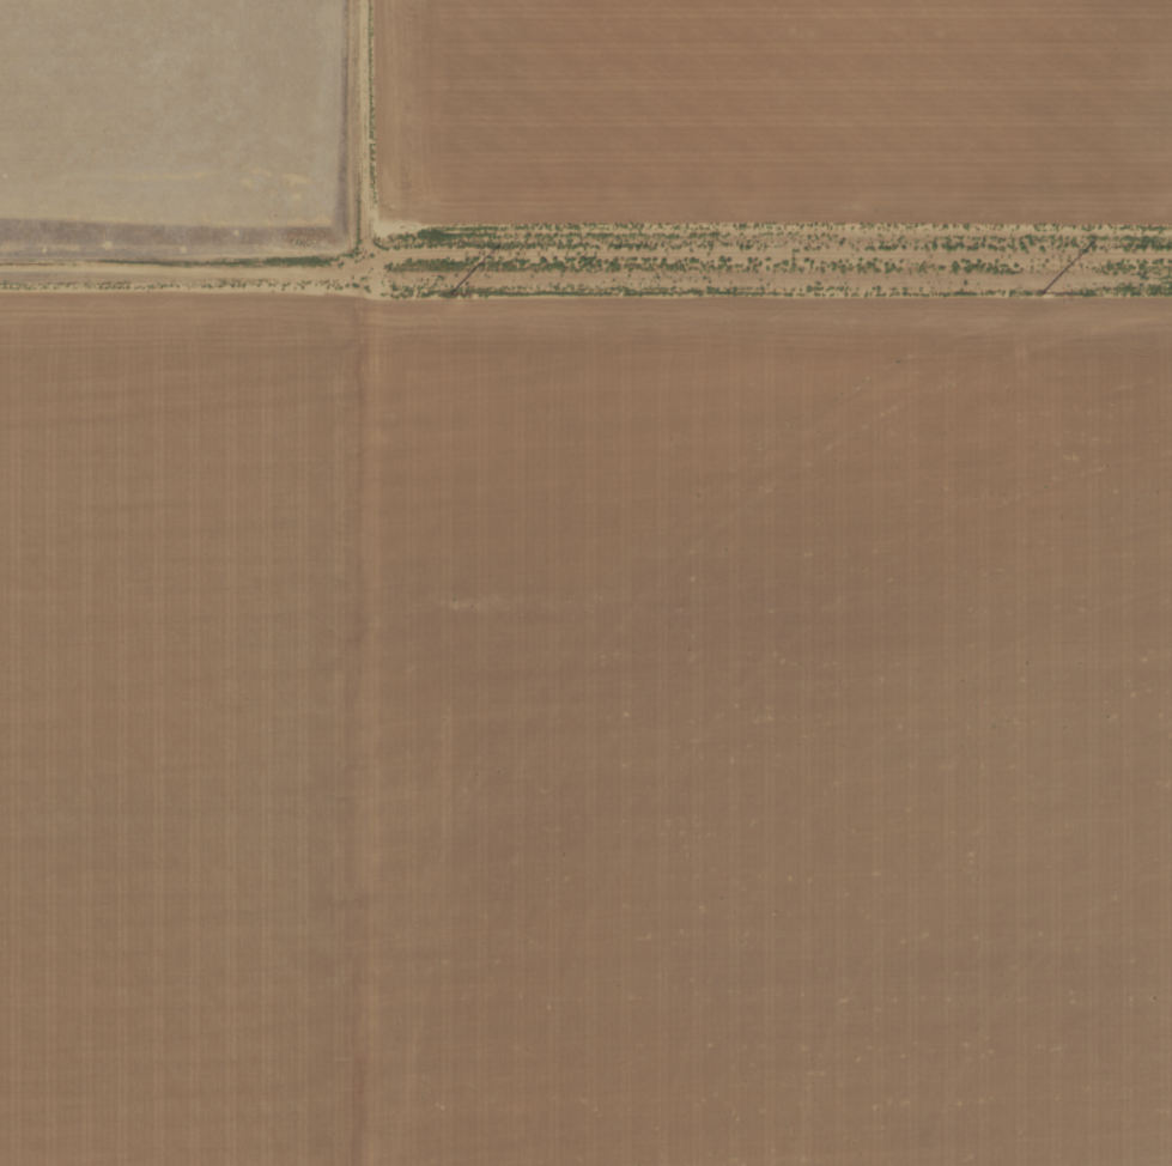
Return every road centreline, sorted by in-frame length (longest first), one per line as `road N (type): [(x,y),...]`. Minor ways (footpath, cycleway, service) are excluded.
road 1 (residential): [(1171,258),(0,262)]
road 2 (residential): [(357,1165),(366,0)]

